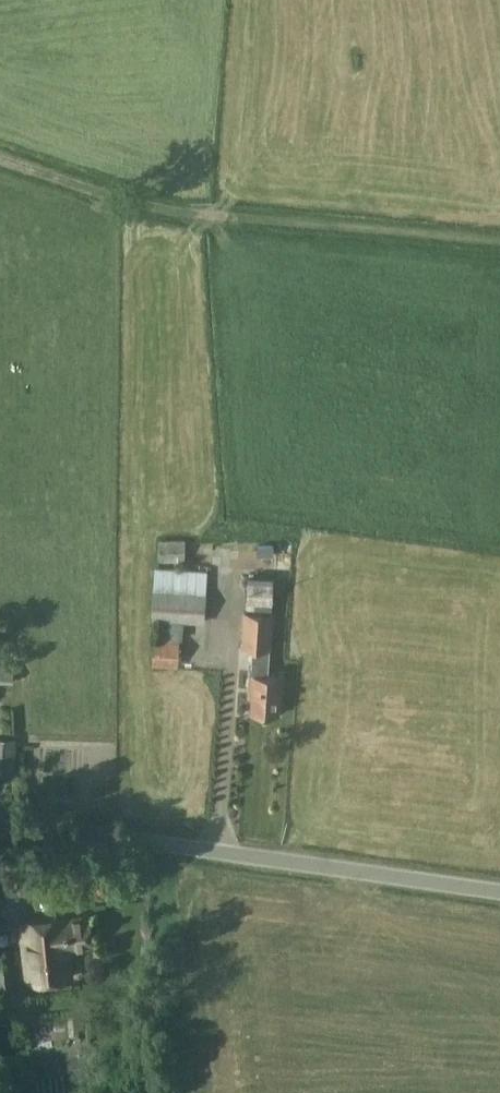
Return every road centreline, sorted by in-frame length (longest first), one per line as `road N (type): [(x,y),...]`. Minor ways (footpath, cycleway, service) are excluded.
road 1 (track): [(499,254),(177,222),(0,169)]
road 2 (unclassified): [(499,899),(0,828)]

